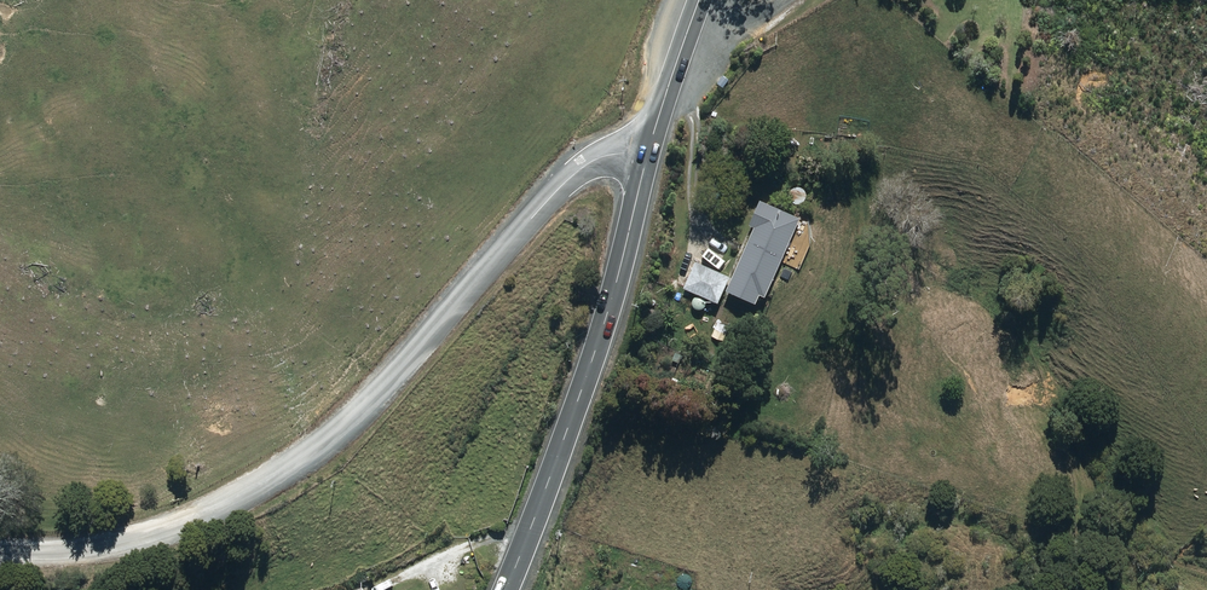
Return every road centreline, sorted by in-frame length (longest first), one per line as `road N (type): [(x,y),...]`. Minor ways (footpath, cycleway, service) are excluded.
road 1 (unclassified): [(0,553),(107,545),(186,521),(243,492),(305,454),(371,398),(554,192),(607,157),(646,158)]
road 2 (tertiary): [(505,589),(592,364),(646,158)]
road 3 (tertiary): [(646,158),(703,0)]

